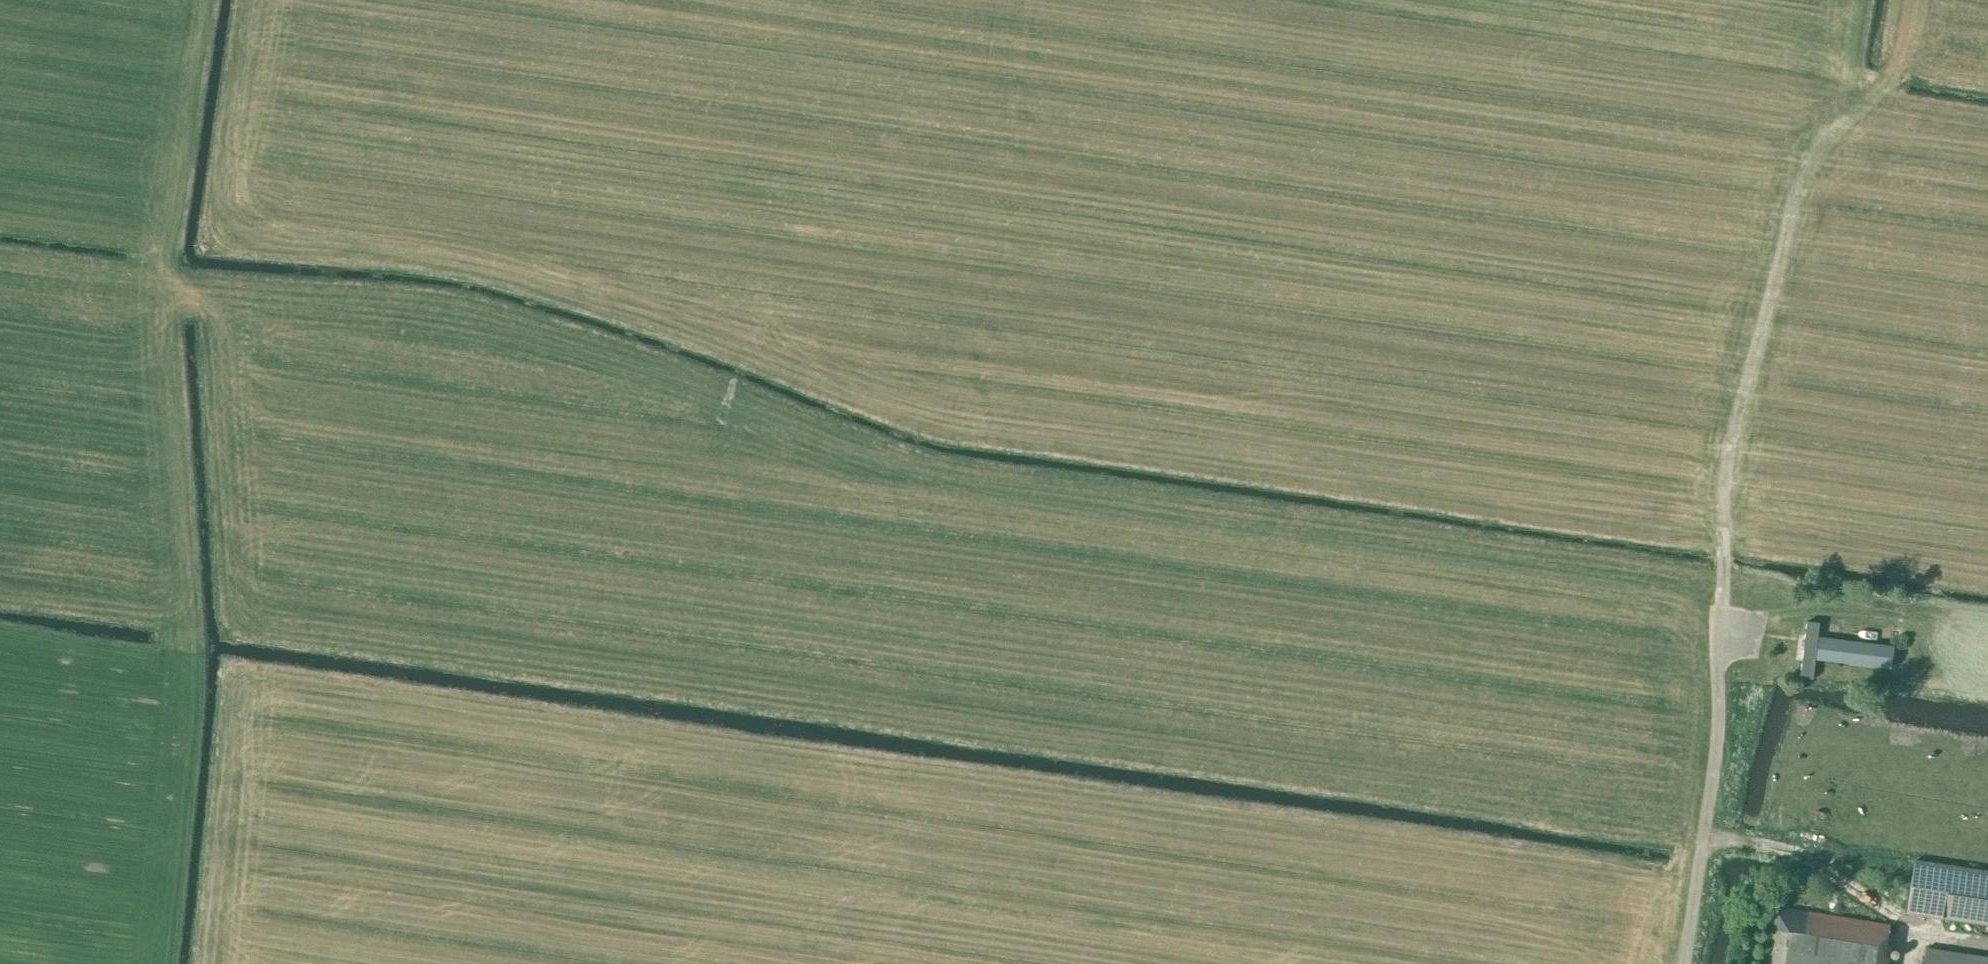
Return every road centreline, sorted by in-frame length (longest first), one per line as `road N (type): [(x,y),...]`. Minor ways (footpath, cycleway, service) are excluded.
road 1 (residential): [(1683,963),(1716,746),(1720,616)]

